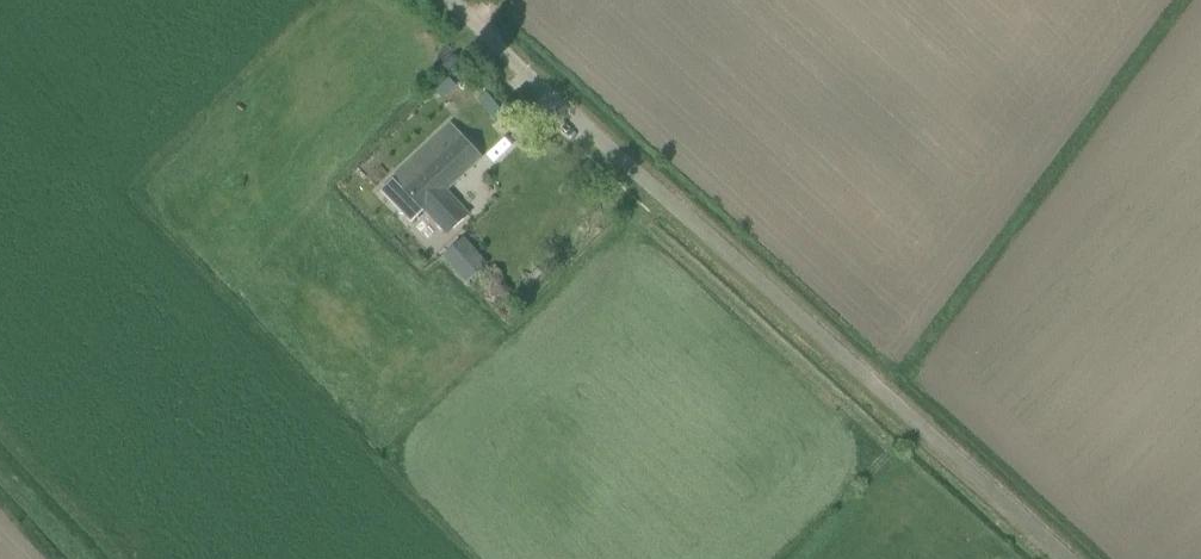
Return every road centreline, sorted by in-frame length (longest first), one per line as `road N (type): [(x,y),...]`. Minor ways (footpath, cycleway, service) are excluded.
road 1 (residential): [(1050,558),(485,48)]

